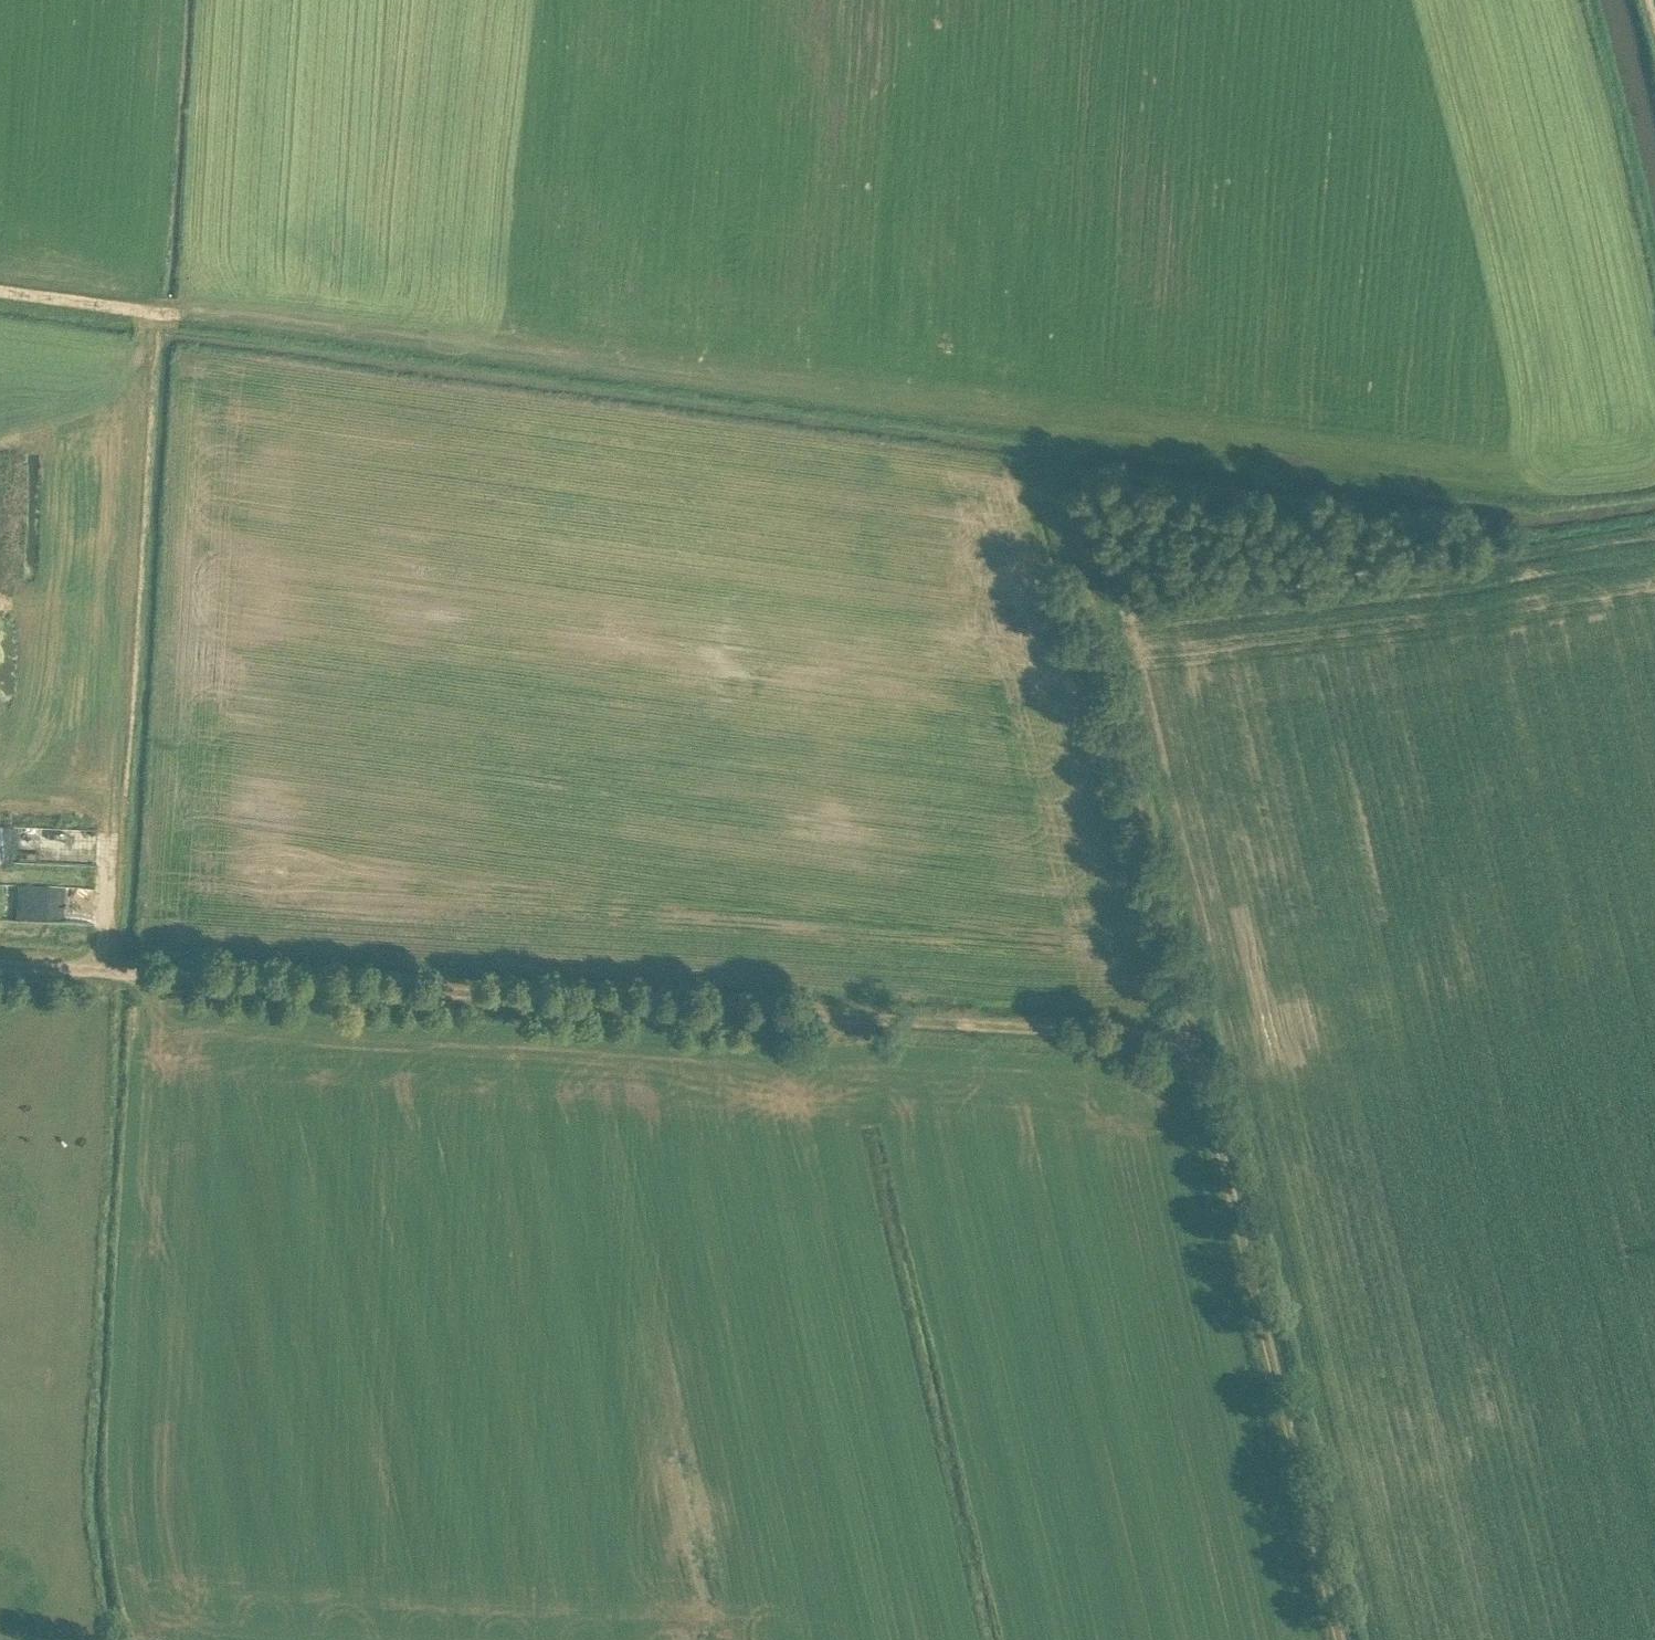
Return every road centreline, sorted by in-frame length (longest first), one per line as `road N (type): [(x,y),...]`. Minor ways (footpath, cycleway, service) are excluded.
road 1 (track): [(0,966),(1189,1038)]
road 2 (track): [(1037,428),(1189,1038)]
road 3 (track): [(1189,1038),(1339,1639)]

